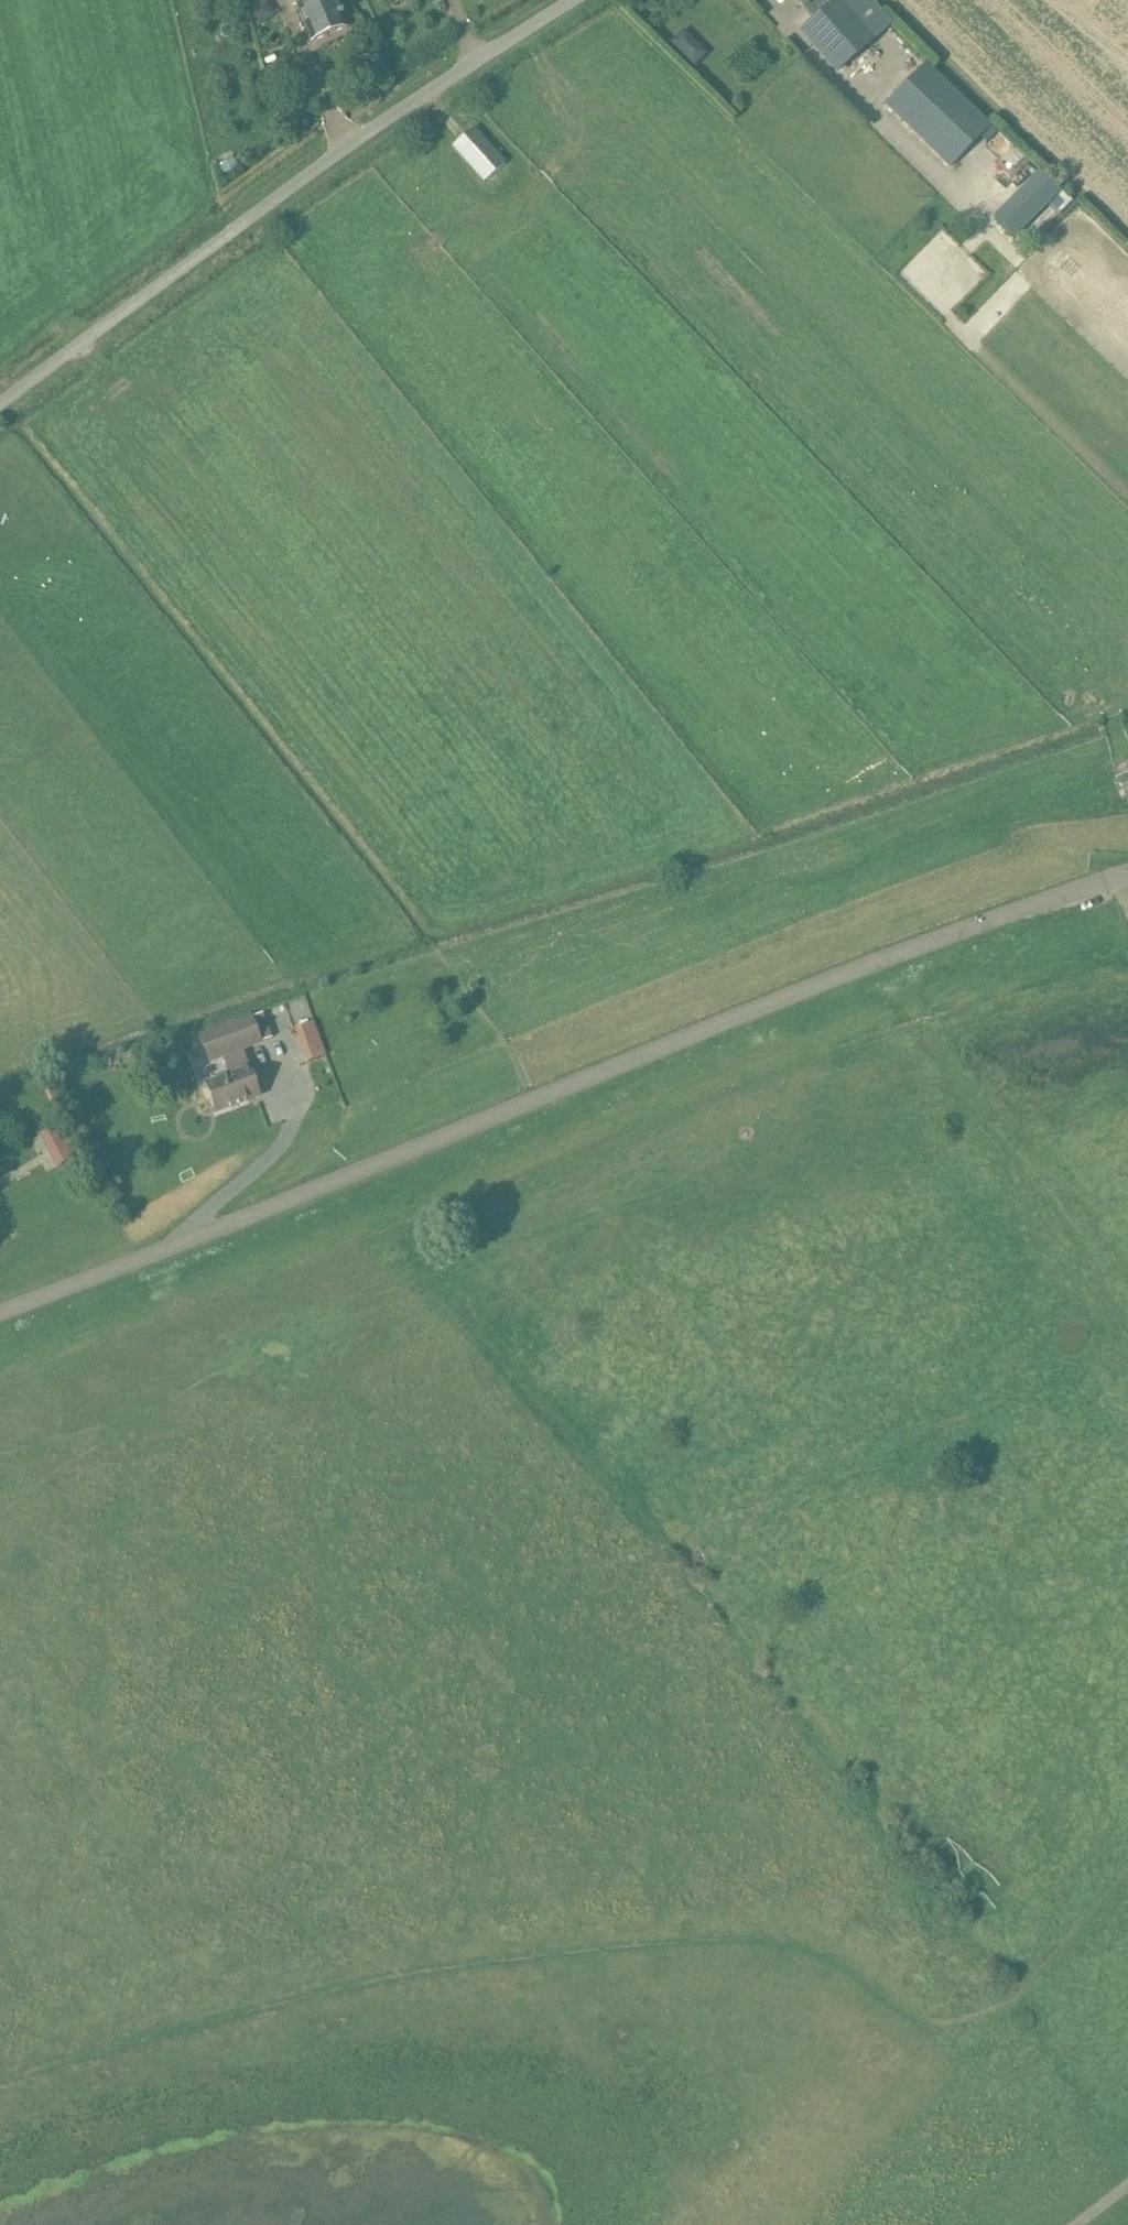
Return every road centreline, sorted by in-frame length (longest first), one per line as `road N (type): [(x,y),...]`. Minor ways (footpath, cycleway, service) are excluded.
road 1 (tertiary): [(0,1312),(1127,876)]
road 2 (unclassified): [(0,406),(324,165),(574,0)]

